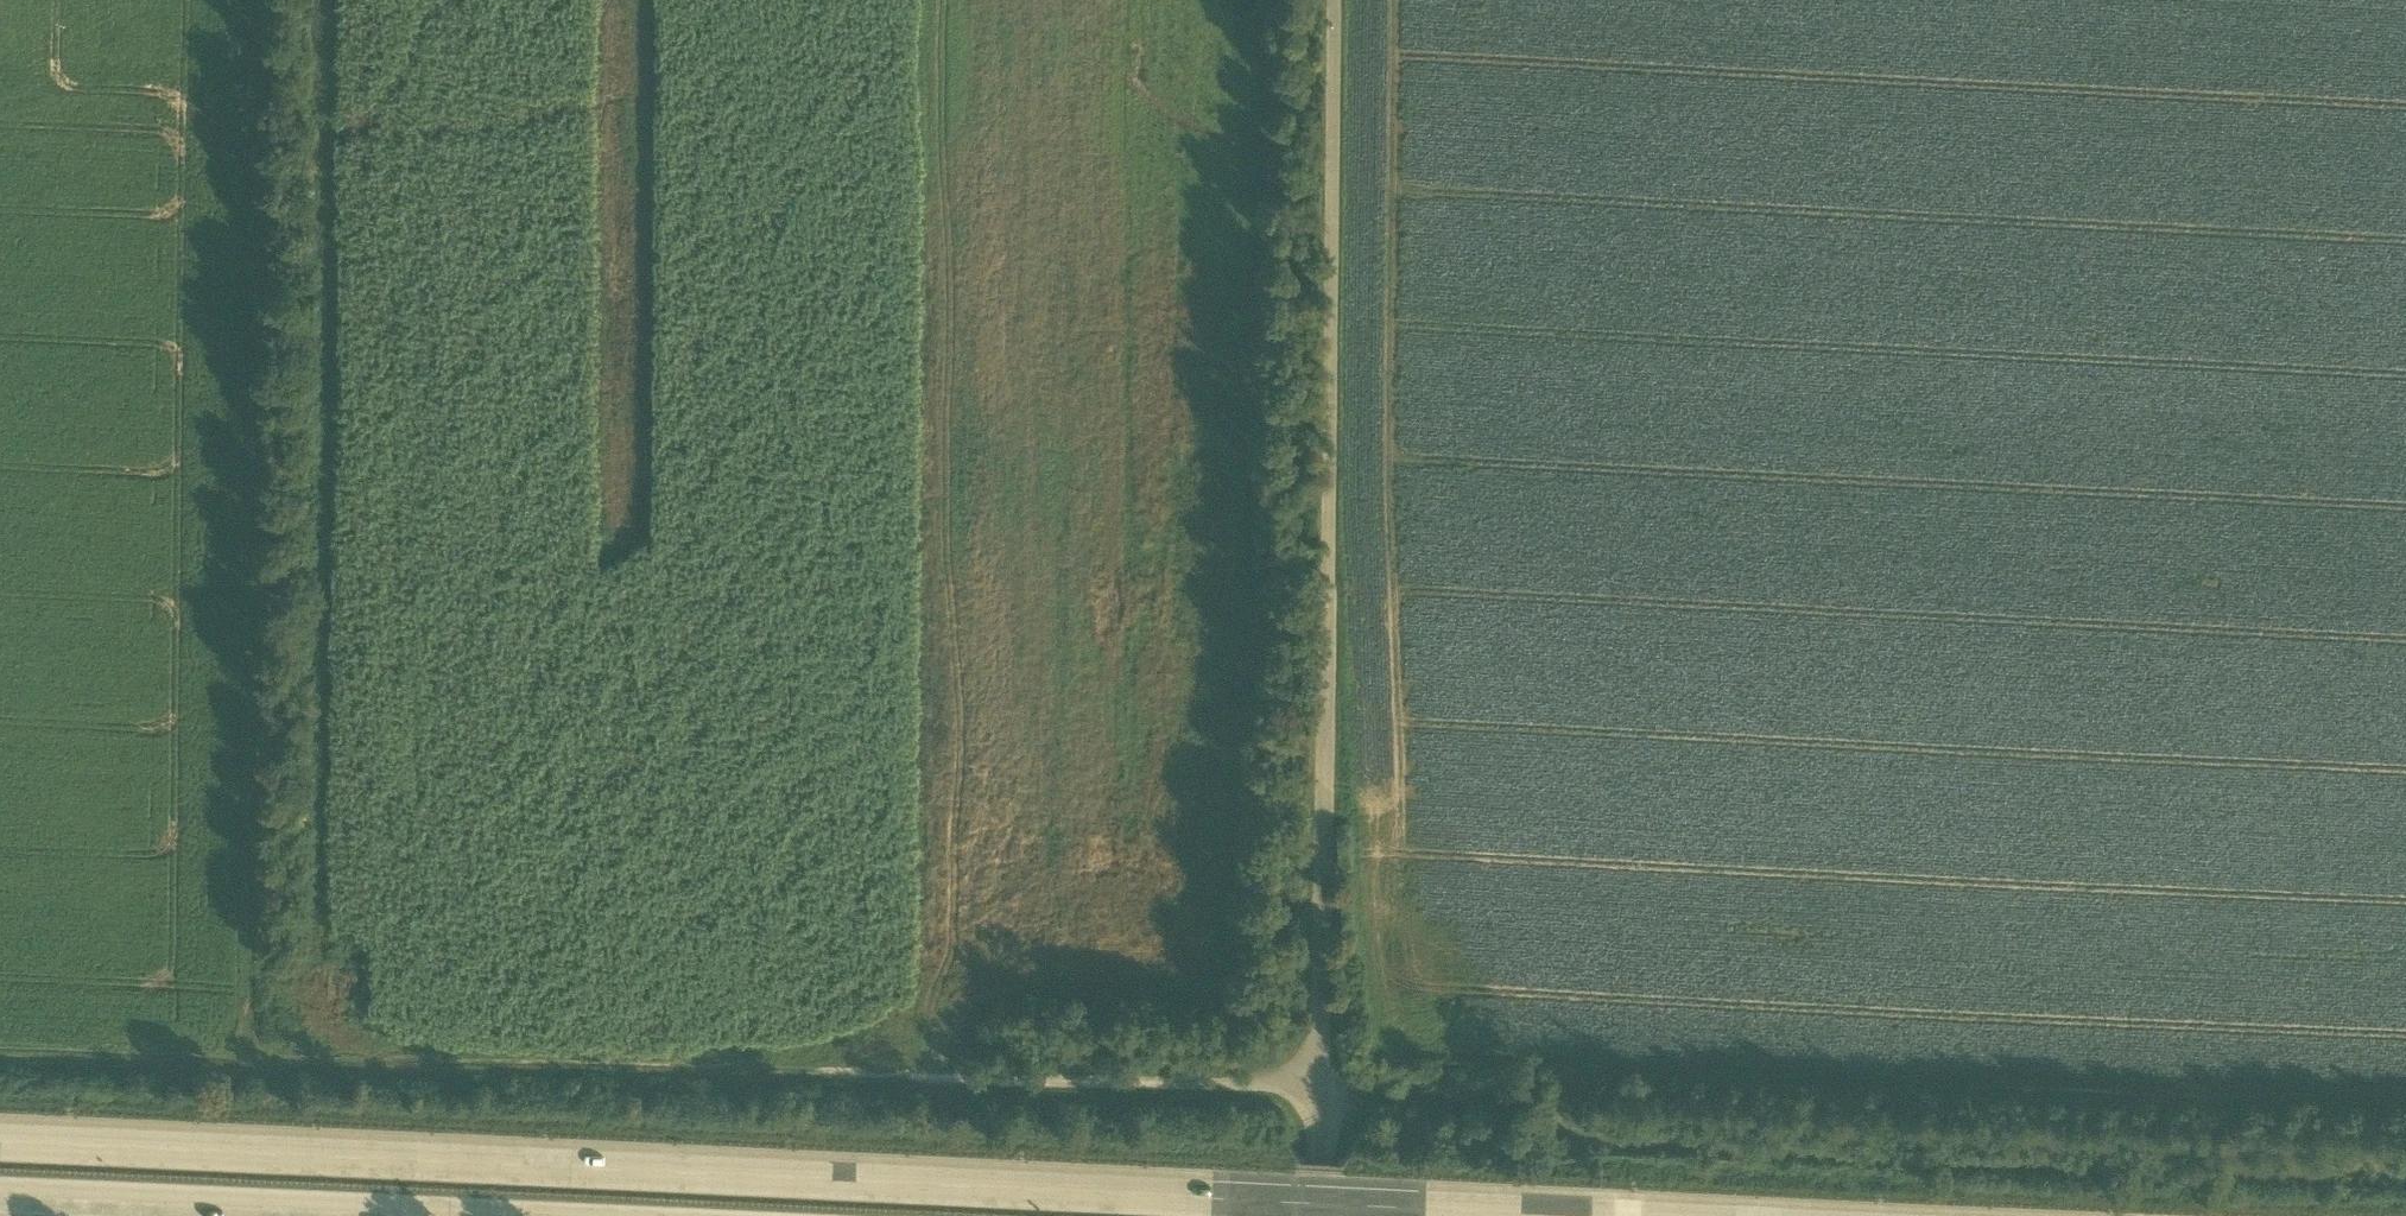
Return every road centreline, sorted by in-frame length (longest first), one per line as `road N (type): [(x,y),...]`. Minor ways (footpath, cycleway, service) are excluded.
road 1 (motorway): [(1673,1215),(0,1143)]
road 2 (track): [(0,1057),(1319,1090)]
road 3 (unclassified): [(1334,0),(1319,1142)]
road 4 (track): [(259,0),(248,1069)]
road 5 (motorway): [(0,1198),(386,1215)]

